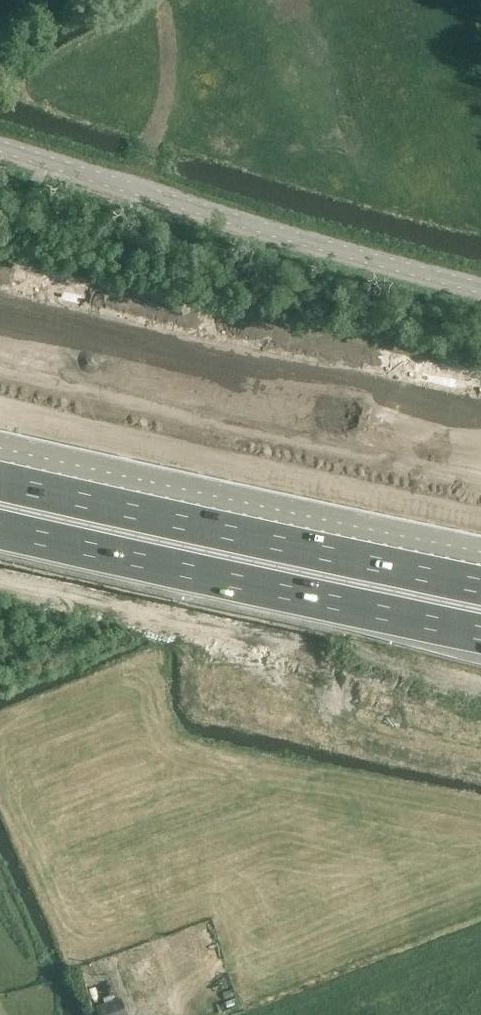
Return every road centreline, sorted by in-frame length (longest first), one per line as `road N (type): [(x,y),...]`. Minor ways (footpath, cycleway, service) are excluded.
road 1 (unclassified): [(0,147),(480,288)]
road 2 (motorway): [(0,409),(480,522)]
road 3 (motorway): [(480,440),(0,332)]
road 4 (motorway): [(0,484),(480,588)]

